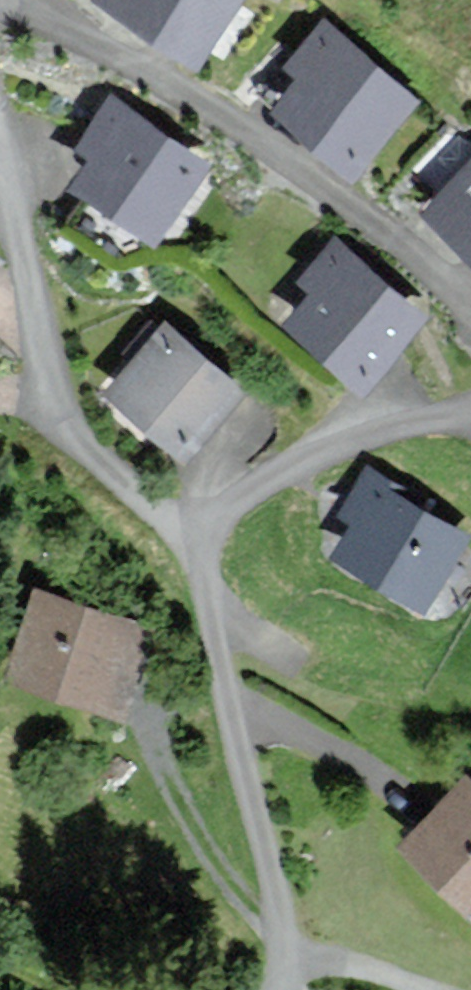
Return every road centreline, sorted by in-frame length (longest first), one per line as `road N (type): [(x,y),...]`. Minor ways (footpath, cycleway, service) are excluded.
road 1 (residential): [(202,555),(101,466),(65,420),(0,122)]
road 2 (residential): [(270,989),(278,913),(206,611),(202,555)]
road 3 (residential): [(202,555),(254,489),(388,426),(470,409)]
road 4 (track): [(278,940),(266,936),(200,839),(132,722)]
road 5 (track): [(428,989),(357,964),(278,953)]

